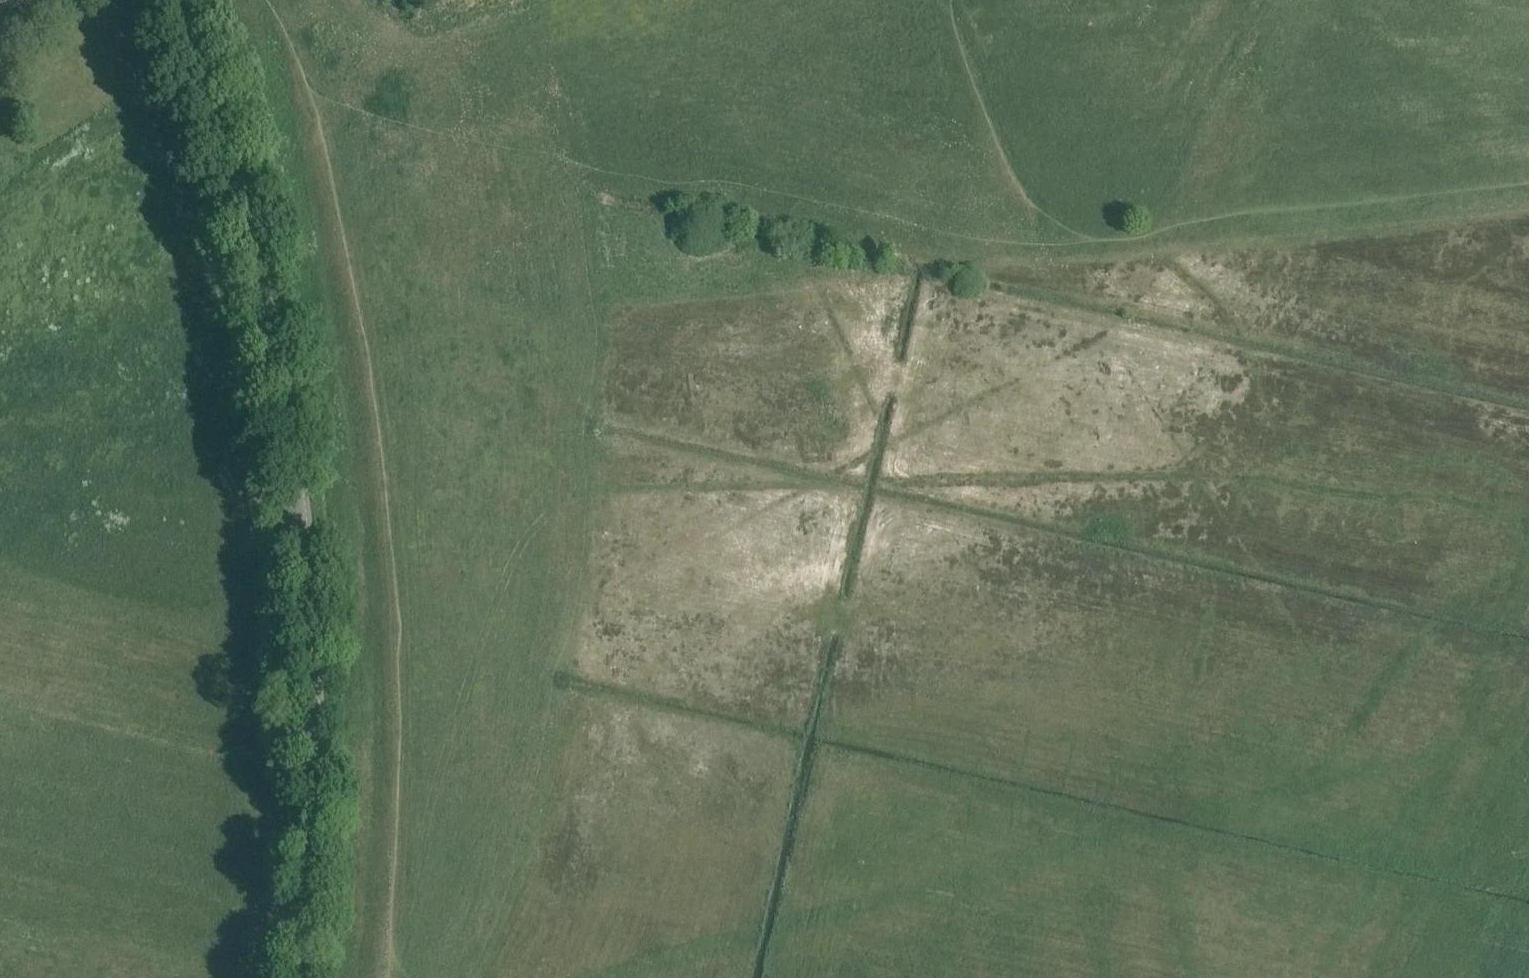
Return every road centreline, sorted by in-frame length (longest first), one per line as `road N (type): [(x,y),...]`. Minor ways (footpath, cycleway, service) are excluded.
road 1 (tertiary): [(298,977),(312,747),(301,524),(259,278),(172,0)]

